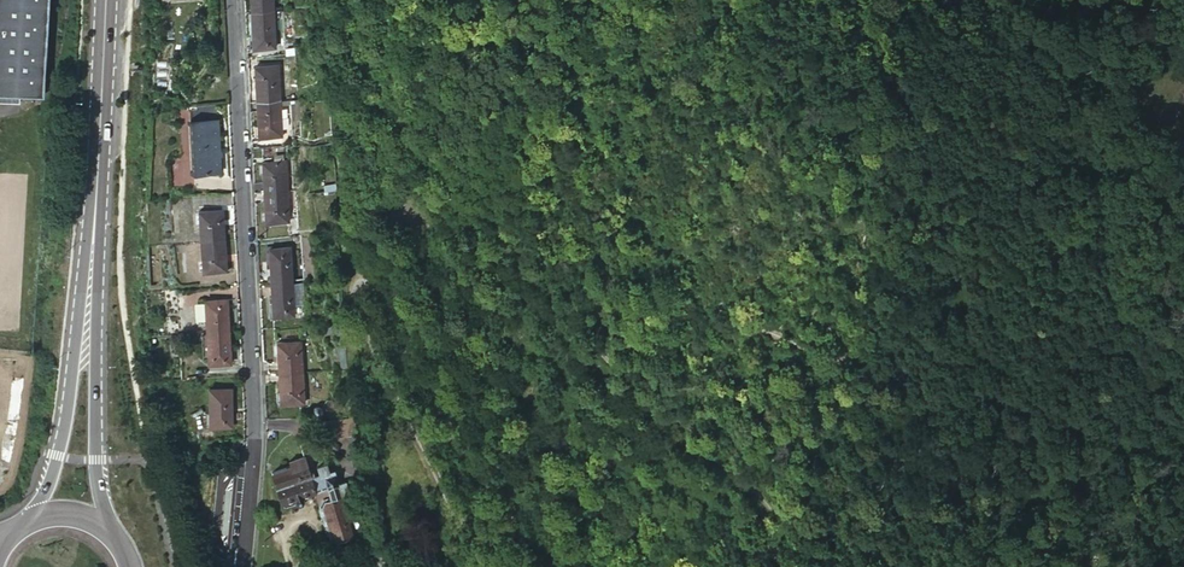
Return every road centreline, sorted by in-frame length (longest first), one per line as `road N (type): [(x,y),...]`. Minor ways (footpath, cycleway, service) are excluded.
road 1 (unclassified): [(481,566),(378,346),(352,276),(361,263),(384,269),(403,355),(554,566)]
road 2 (unclassified): [(239,566),(248,427),(233,0)]
road 3 (primary): [(86,351),(106,0)]
road 4 (primary): [(112,533),(97,483),(97,371),(86,351)]
road 5 (primary): [(86,351),(71,368),(50,476),(25,522)]

